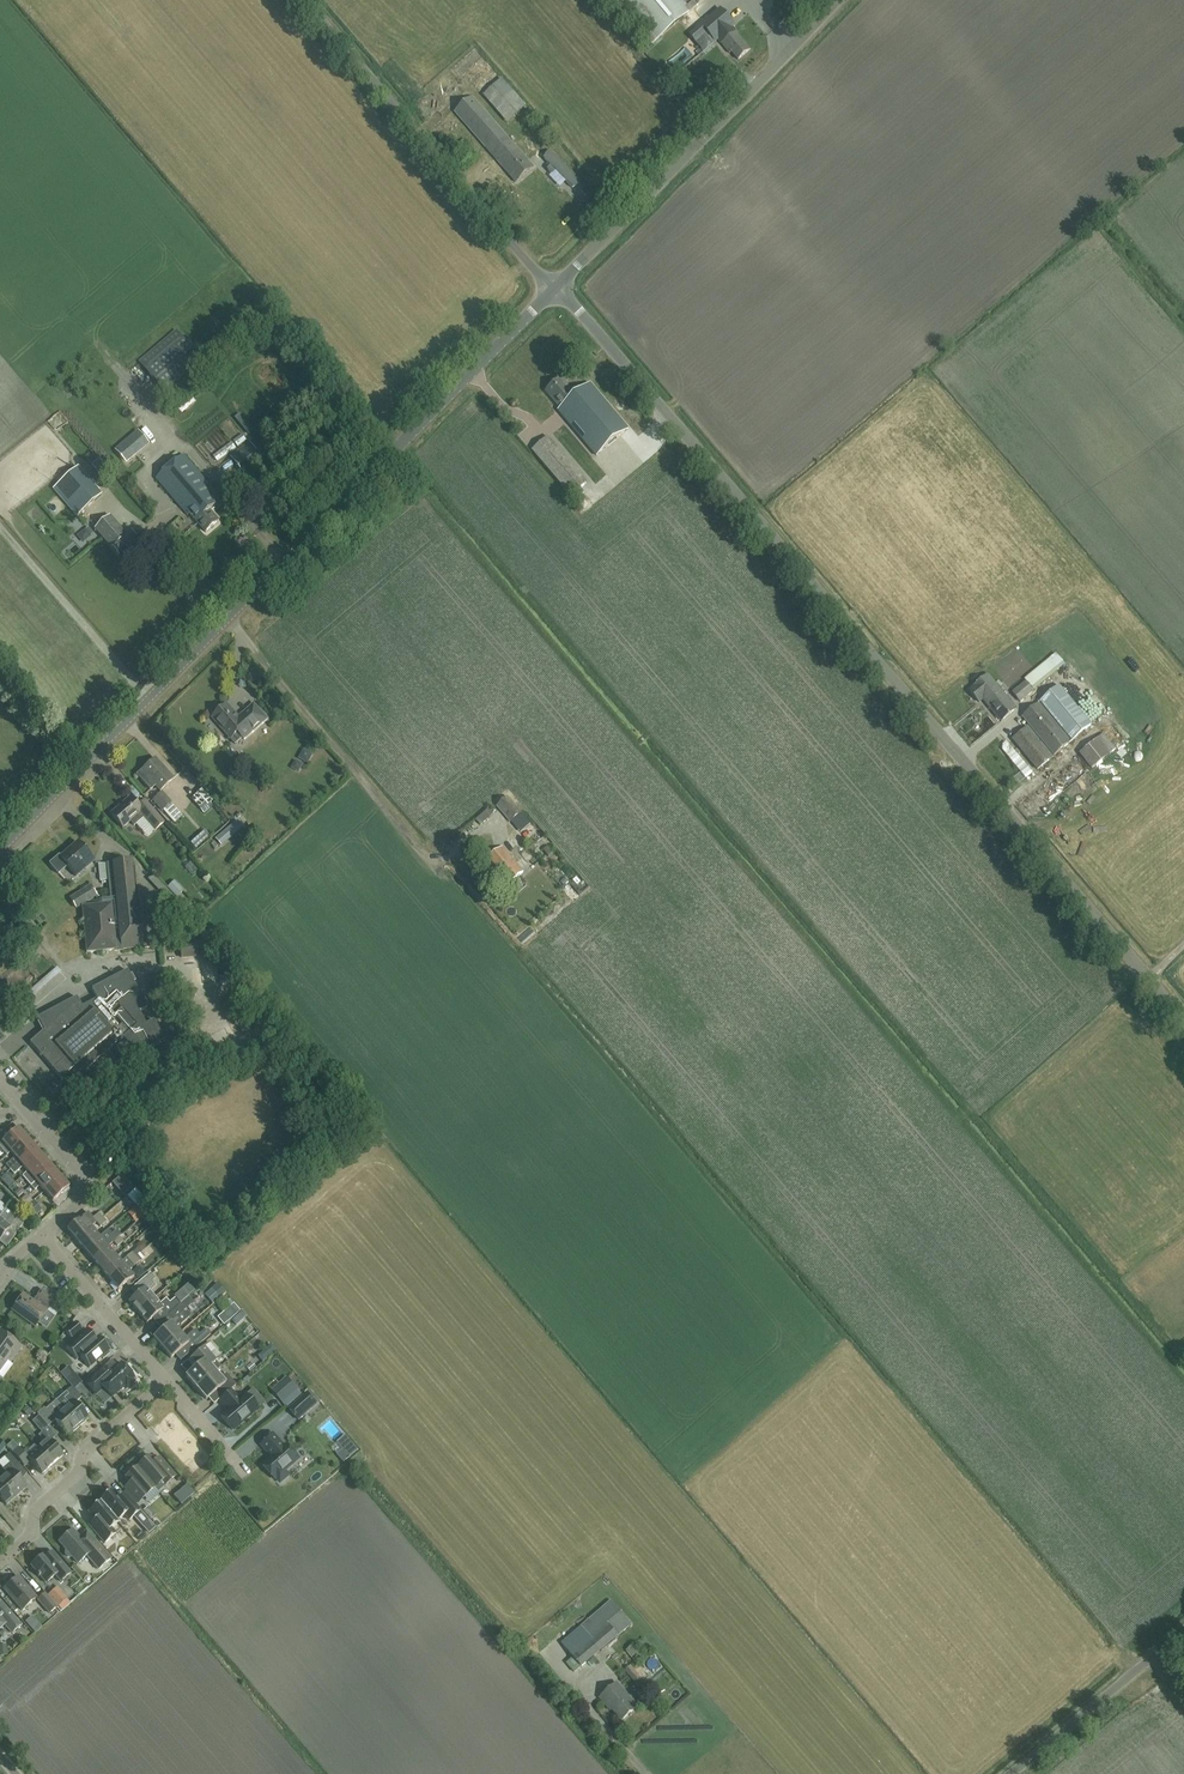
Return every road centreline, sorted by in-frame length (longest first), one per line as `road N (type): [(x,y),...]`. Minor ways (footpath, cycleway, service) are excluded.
road 1 (unclassified): [(1183,1015),(555,288)]
road 2 (tertiary): [(0,850),(555,288)]
road 3 (tertiary): [(555,288),(837,0)]
road 4 (track): [(226,620),(428,853),(447,857),(487,827),(498,835)]
road 5 (unclassified): [(555,288),(304,0)]
road 6 (unclassified): [(0,1562),(32,1535),(32,1512),(79,1470),(84,1453),(166,1380)]
road 7 (unclassified): [(1011,1773),(1183,1630)]
road 8 (unclassified): [(166,1380),(41,1233)]
road 9 (residential): [(84,1177),(0,1079)]
road 10 (residential): [(166,1380),(247,1475)]

